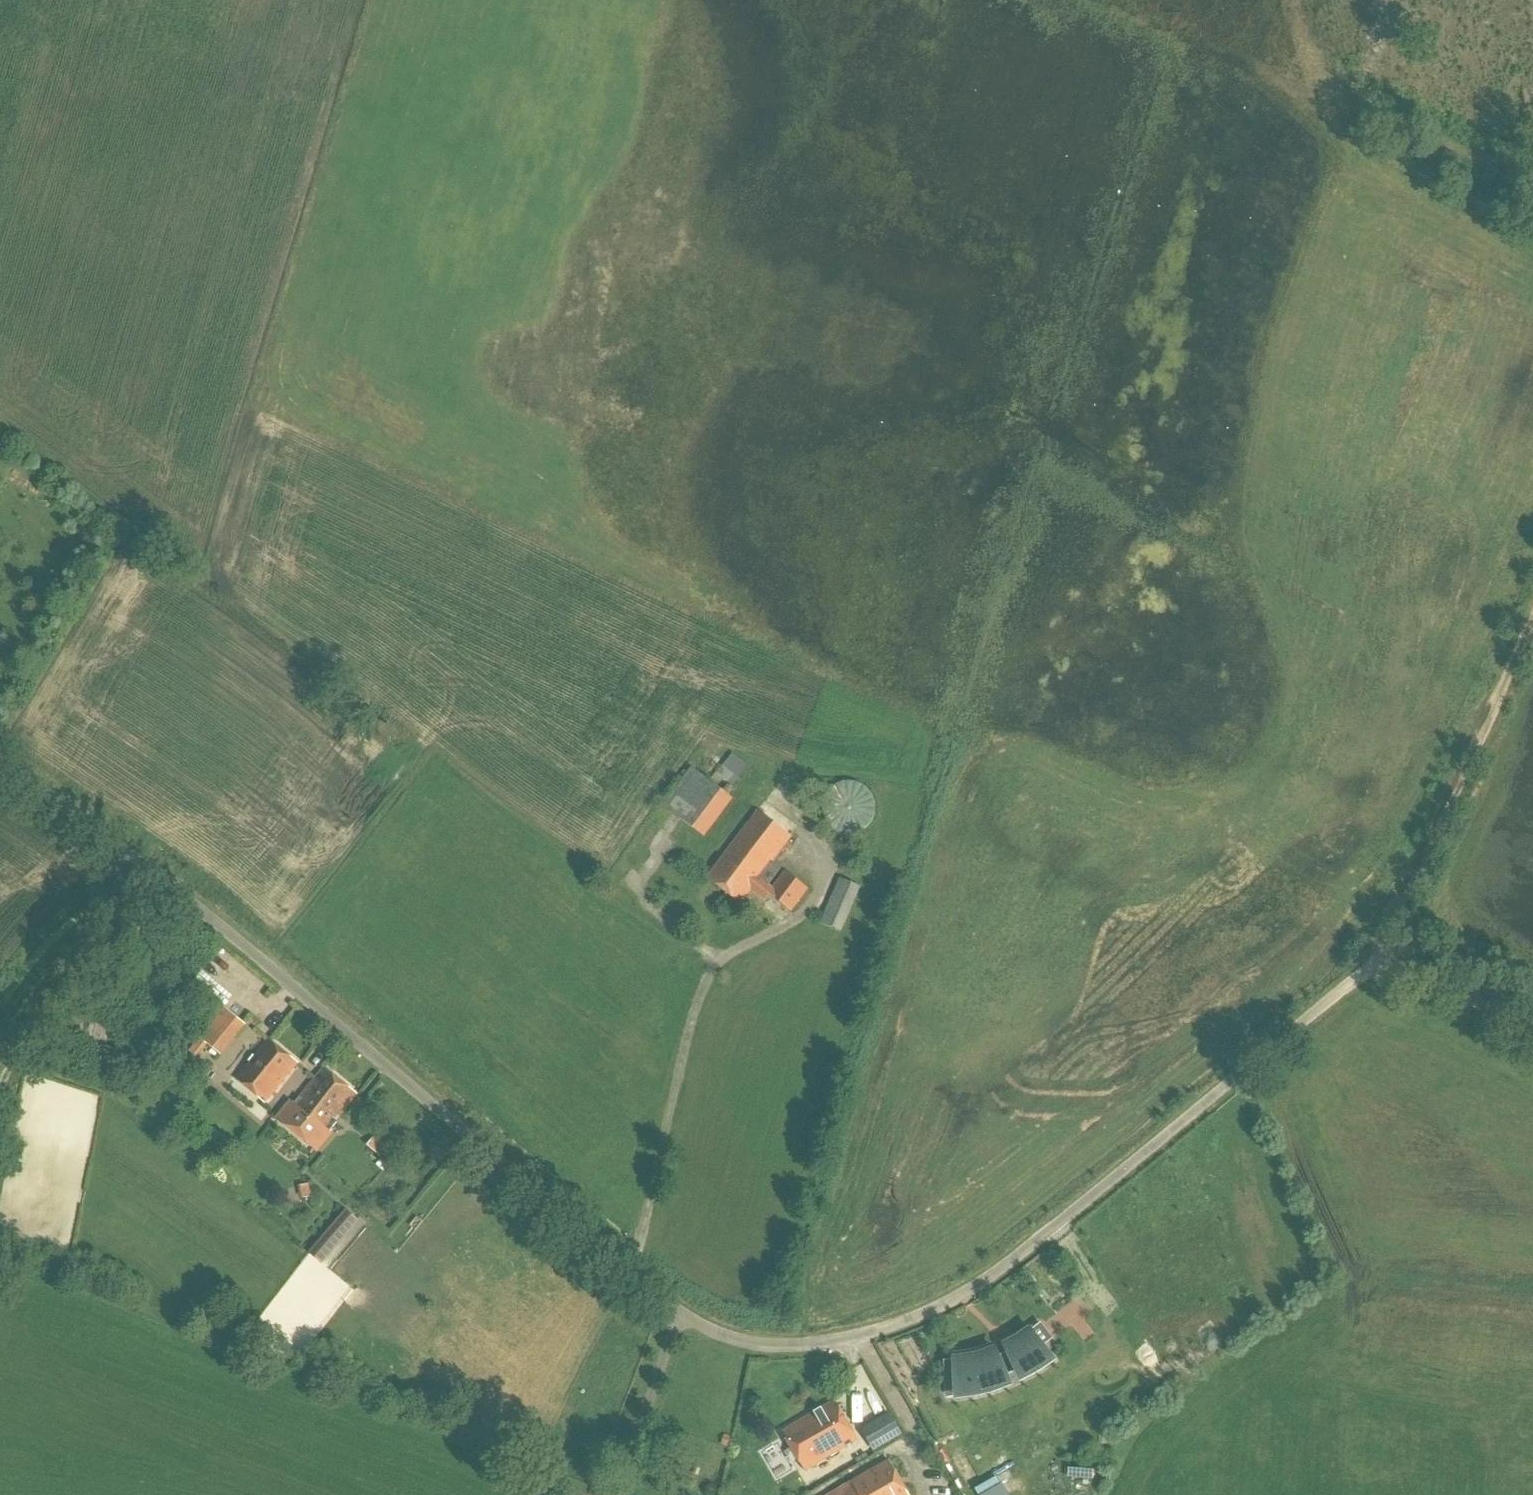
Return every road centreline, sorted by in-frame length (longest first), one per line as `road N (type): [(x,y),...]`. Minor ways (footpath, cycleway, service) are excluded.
road 1 (unclassified): [(1380,963),(1027,1258),(967,1299),(866,1341),(762,1342),(666,1290),(460,1111),(0,760)]
road 2 (track): [(1380,963),(1532,641)]
road 3 (track): [(176,891),(63,987),(0,1090)]

